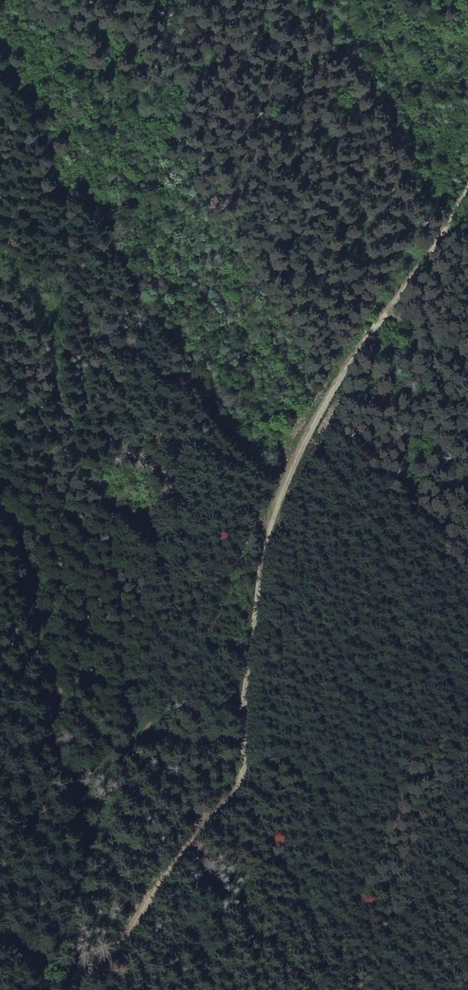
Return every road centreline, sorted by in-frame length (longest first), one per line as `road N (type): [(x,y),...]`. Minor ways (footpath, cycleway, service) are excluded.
road 1 (track): [(467,177),(320,401),(276,493),(252,597),(237,789),(227,805),(178,856),(118,952),(95,972),(37,971),(0,949)]

